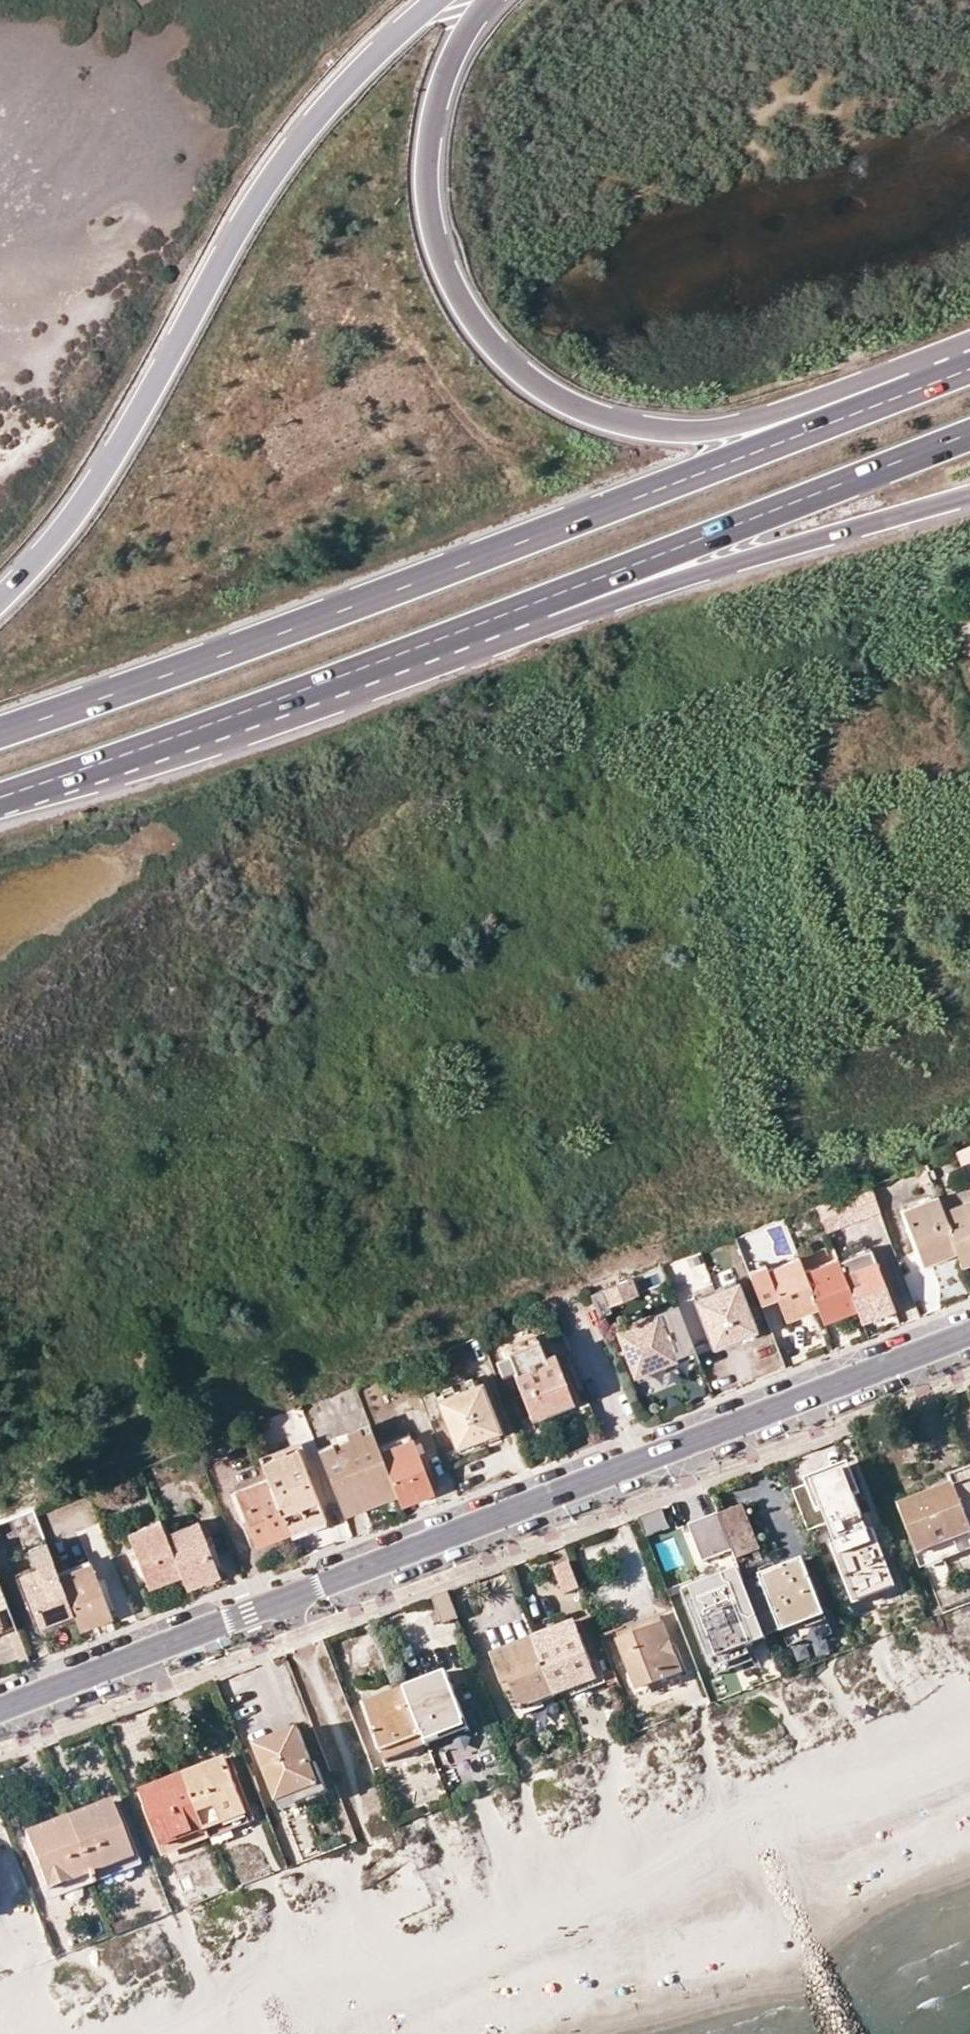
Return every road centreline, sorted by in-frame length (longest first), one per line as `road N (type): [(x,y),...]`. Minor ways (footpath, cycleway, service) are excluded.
road 1 (tertiary): [(969,1333),(0,1708)]
road 2 (trunk): [(934,384),(0,732)]
road 3 (trunk): [(934,384),(877,375),(712,428),(654,427),(564,400),(522,367),(483,330),(453,283),(428,178),(431,111),(450,62),(494,0)]
road 4 (trunk): [(437,0),(406,23),(272,173),(84,506),(0,601)]
road 5 (trunk): [(0,796),(519,610)]
road 6 (trunk): [(519,610),(969,435)]
road 7 (trunk): [(519,610),(587,610),(969,494)]

